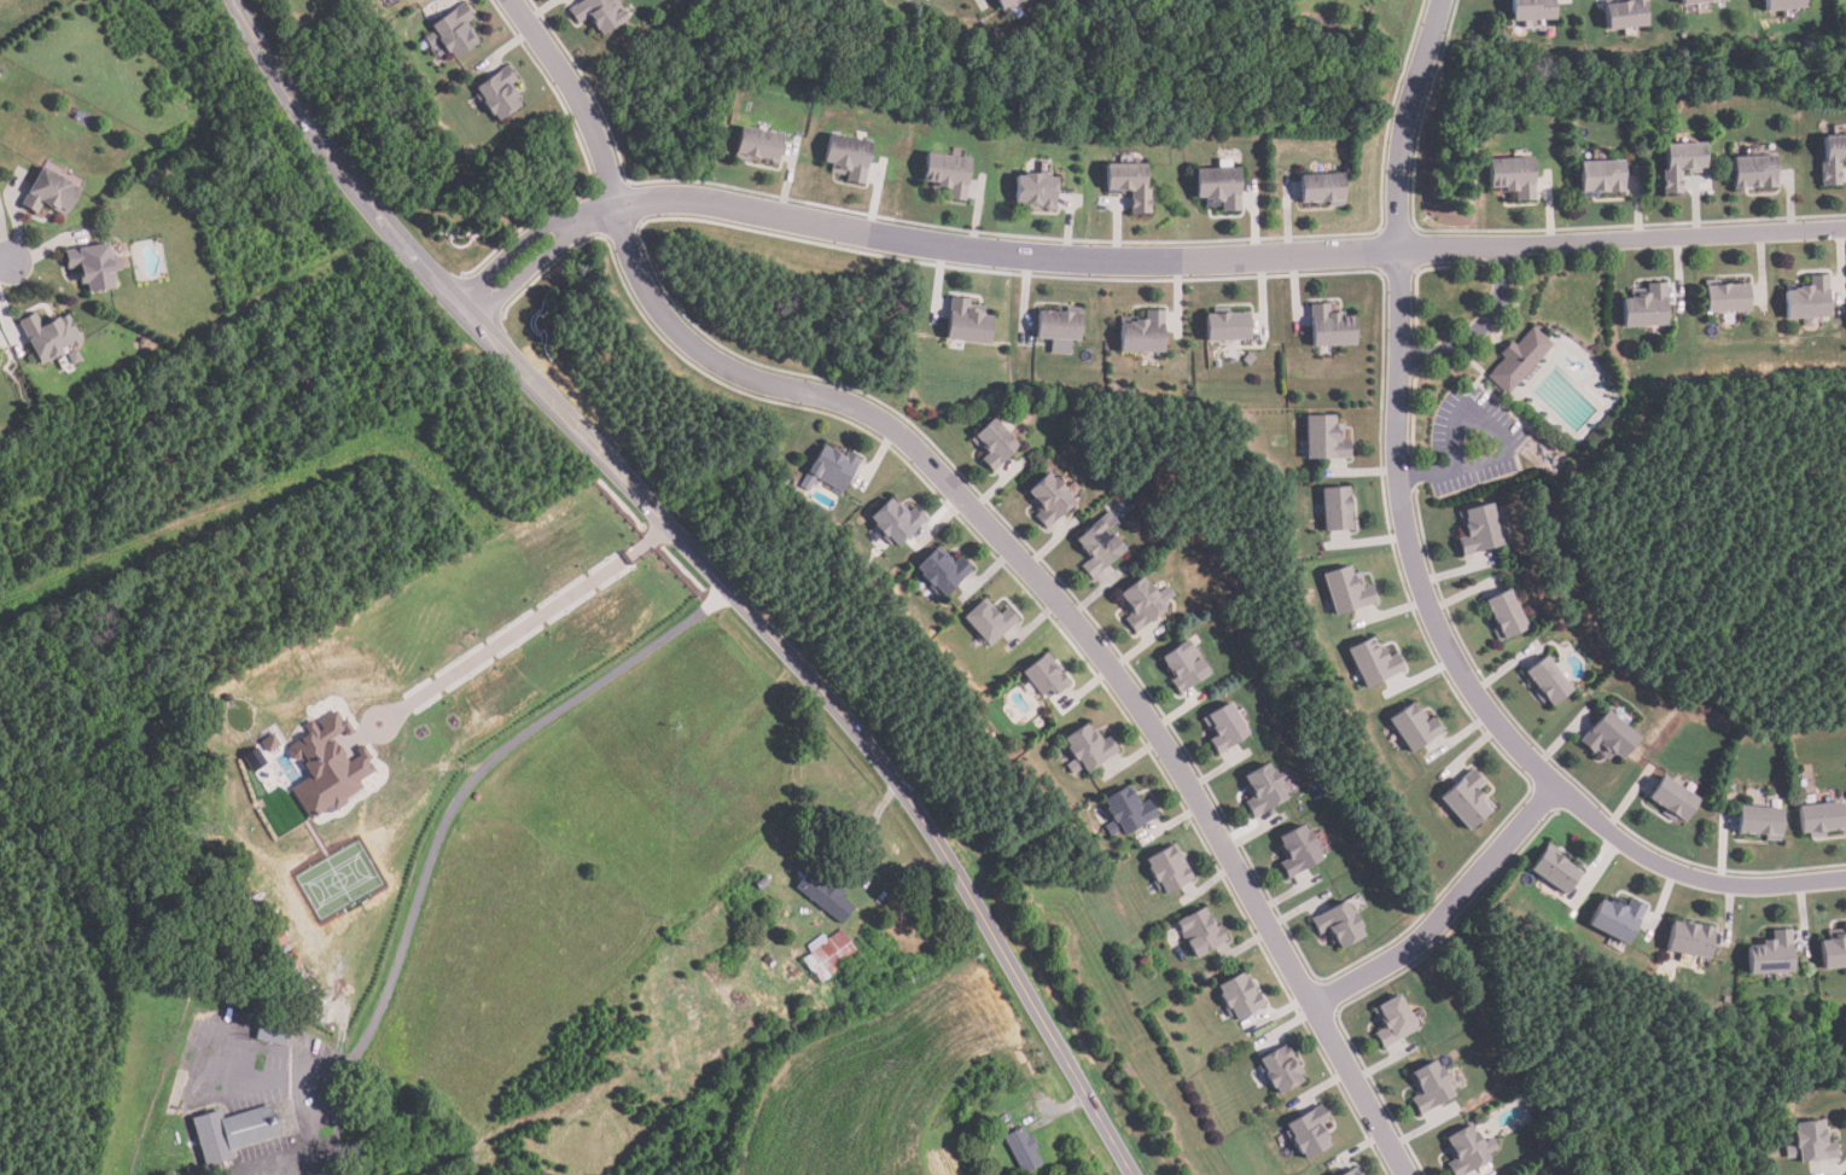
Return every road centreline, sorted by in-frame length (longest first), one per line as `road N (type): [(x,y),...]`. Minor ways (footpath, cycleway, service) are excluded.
road 1 (residential): [(509,0),(587,116),(635,263),(663,315),(701,349),(755,378),(860,408),(891,426),(1111,667),(1409,1174)]
road 2 (residential): [(1132,1174),(968,892),(880,761),(386,229),(295,109),(234,0)]
road 3 (residential): [(586,219),(672,198),(1083,261),(1845,229)]
road 4 (residential): [(1845,879),(1751,889),(1672,872),(1612,837),(1554,786),(1475,703),(1444,648),(1405,535),(1397,476),(1403,140),(1439,0)]
road 5 (residential): [(1314,1008),(1405,950),(1554,786)]
road 6 (residential): [(586,219),(548,225),(453,303)]
road 7 (residential): [(474,322),(586,219)]

